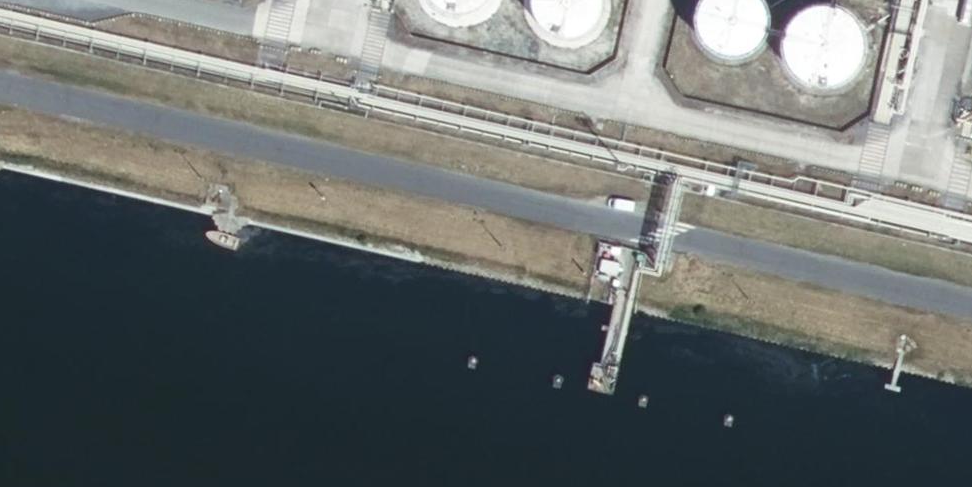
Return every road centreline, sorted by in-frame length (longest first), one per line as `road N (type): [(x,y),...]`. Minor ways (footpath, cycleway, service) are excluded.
road 1 (unclassified): [(0,79),(971,298)]

